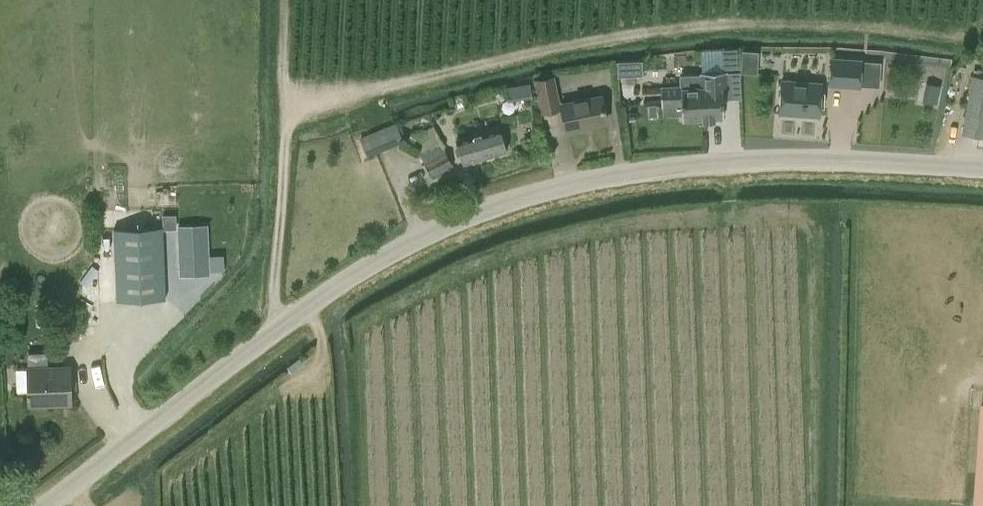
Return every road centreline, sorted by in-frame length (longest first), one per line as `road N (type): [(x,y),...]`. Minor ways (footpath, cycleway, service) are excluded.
road 1 (unclassified): [(38,505),(313,301),(422,237),(518,199),(731,160),(982,169)]

